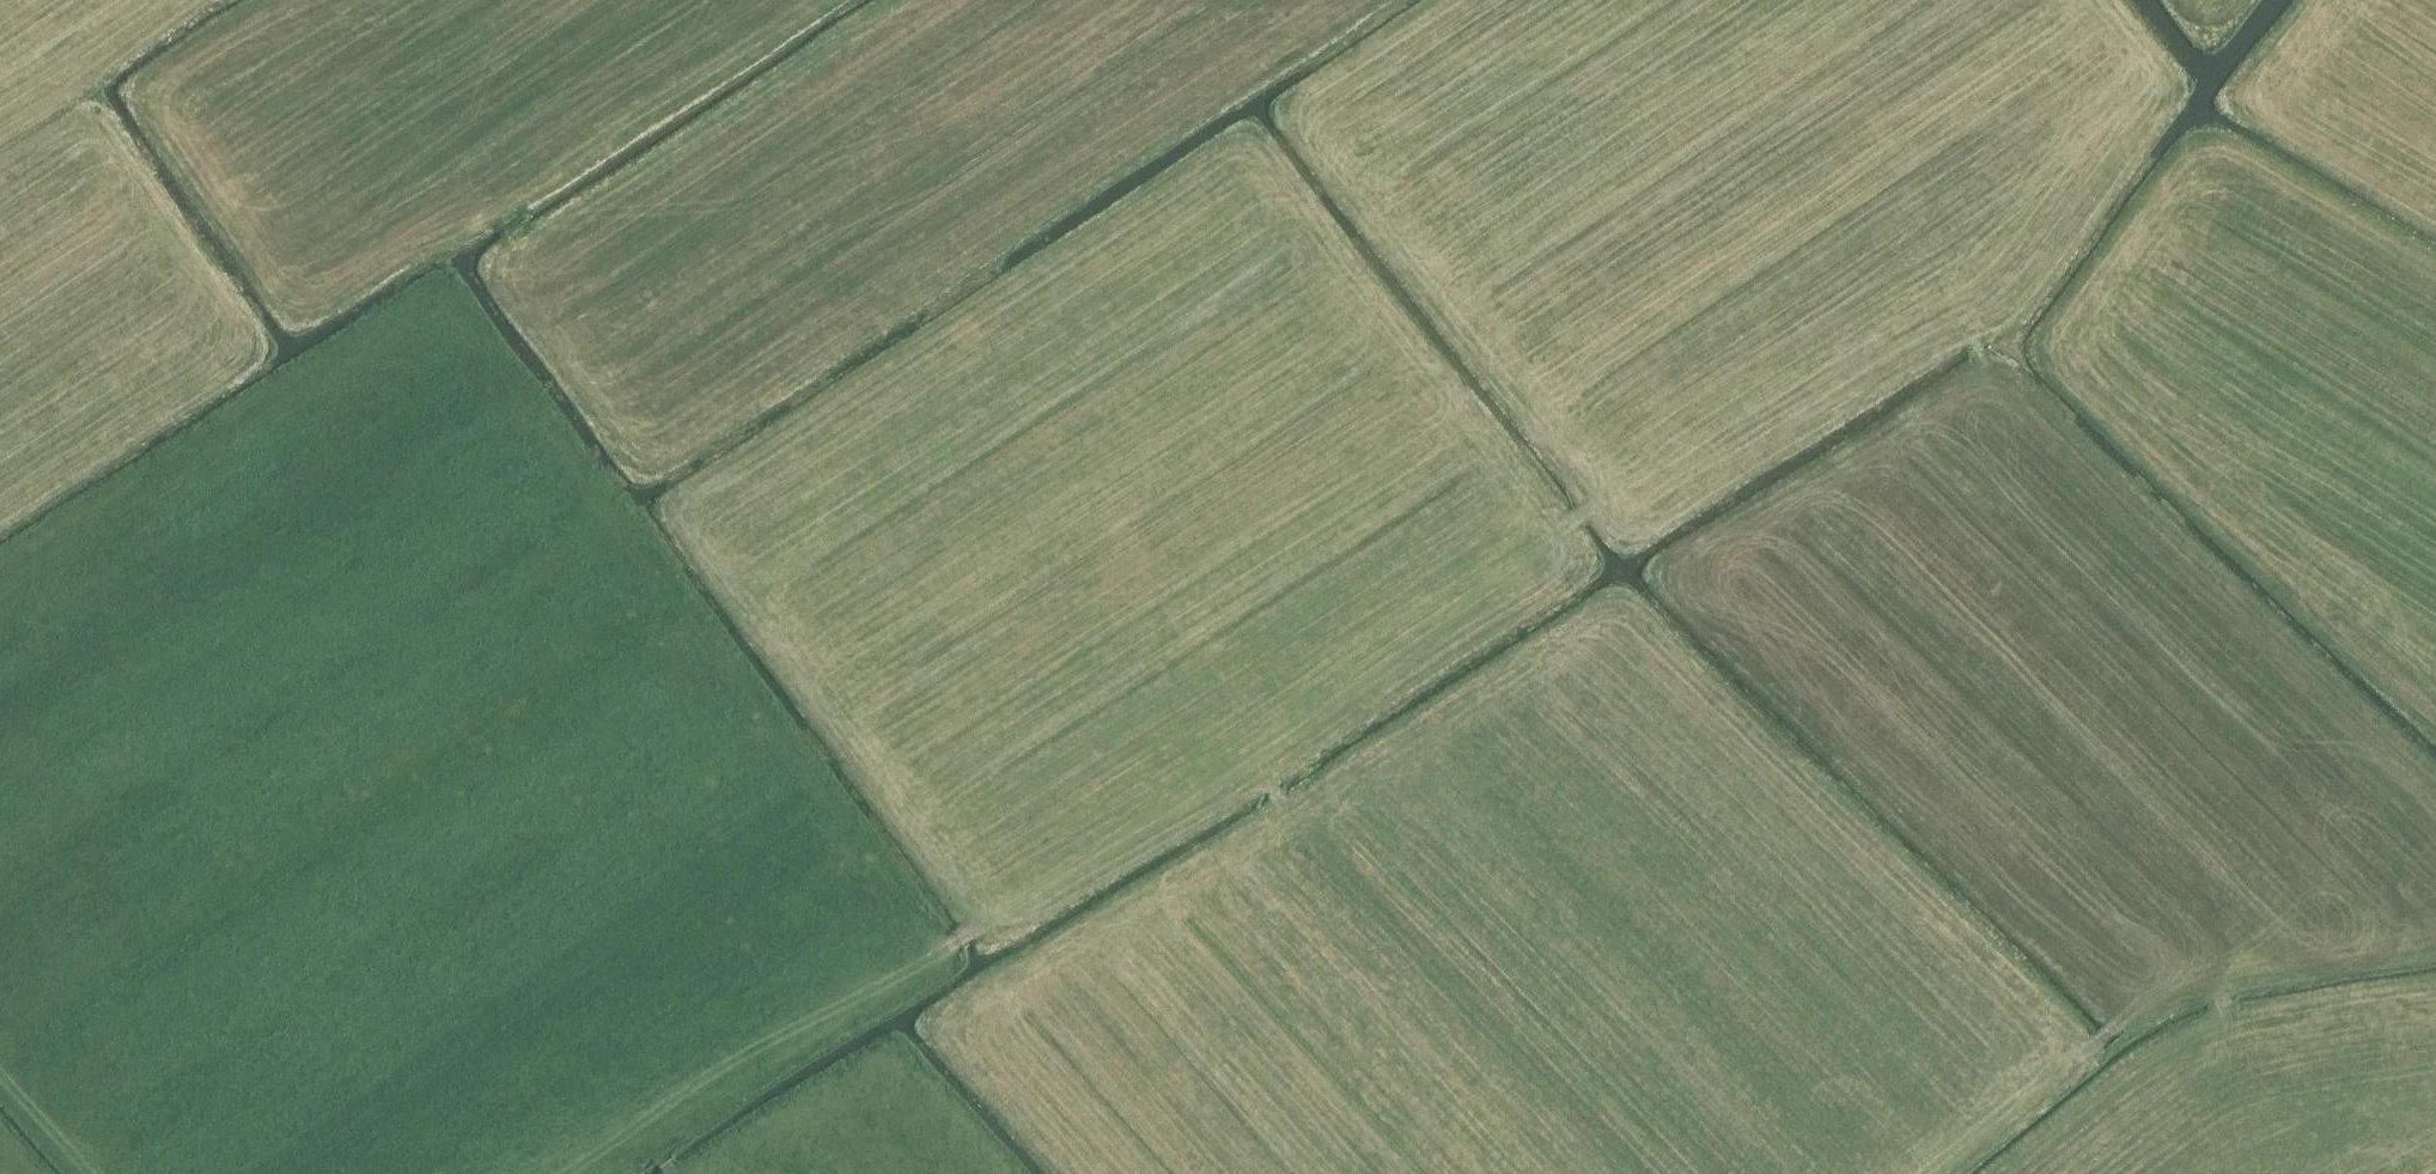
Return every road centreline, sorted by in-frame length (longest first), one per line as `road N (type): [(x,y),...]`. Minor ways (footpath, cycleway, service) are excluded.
road 1 (track): [(2435,933),(2365,945),(2367,825),(2321,737),(1982,362),(1976,344)]
road 2 (track): [(2365,945),(2186,976),(1947,1173)]

